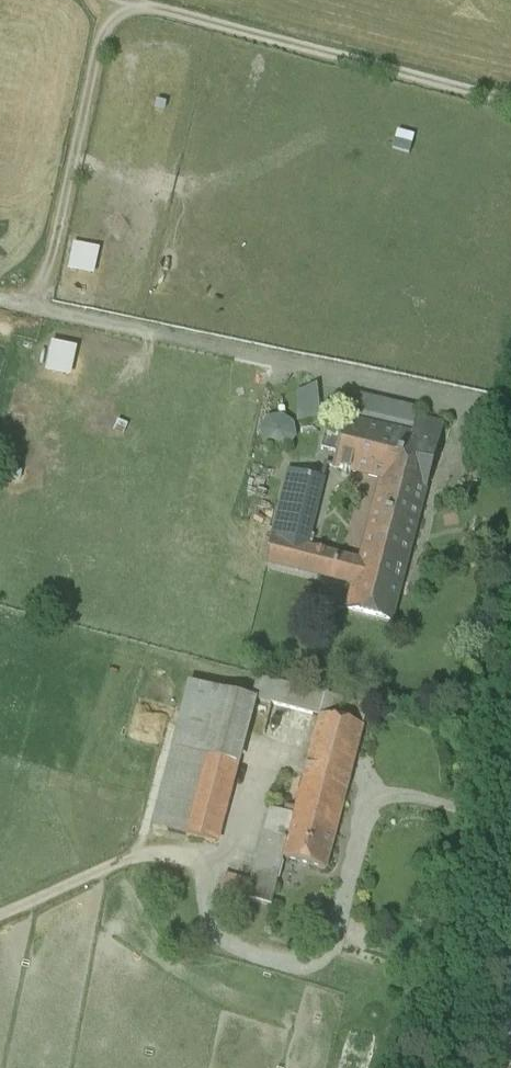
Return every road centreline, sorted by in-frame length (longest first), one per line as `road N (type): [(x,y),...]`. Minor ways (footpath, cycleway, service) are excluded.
road 1 (track): [(510,409),(0,303)]
road 2 (track): [(510,100),(129,0)]
road 3 (track): [(114,0),(39,311)]
road 4 (track): [(147,850),(0,916)]

